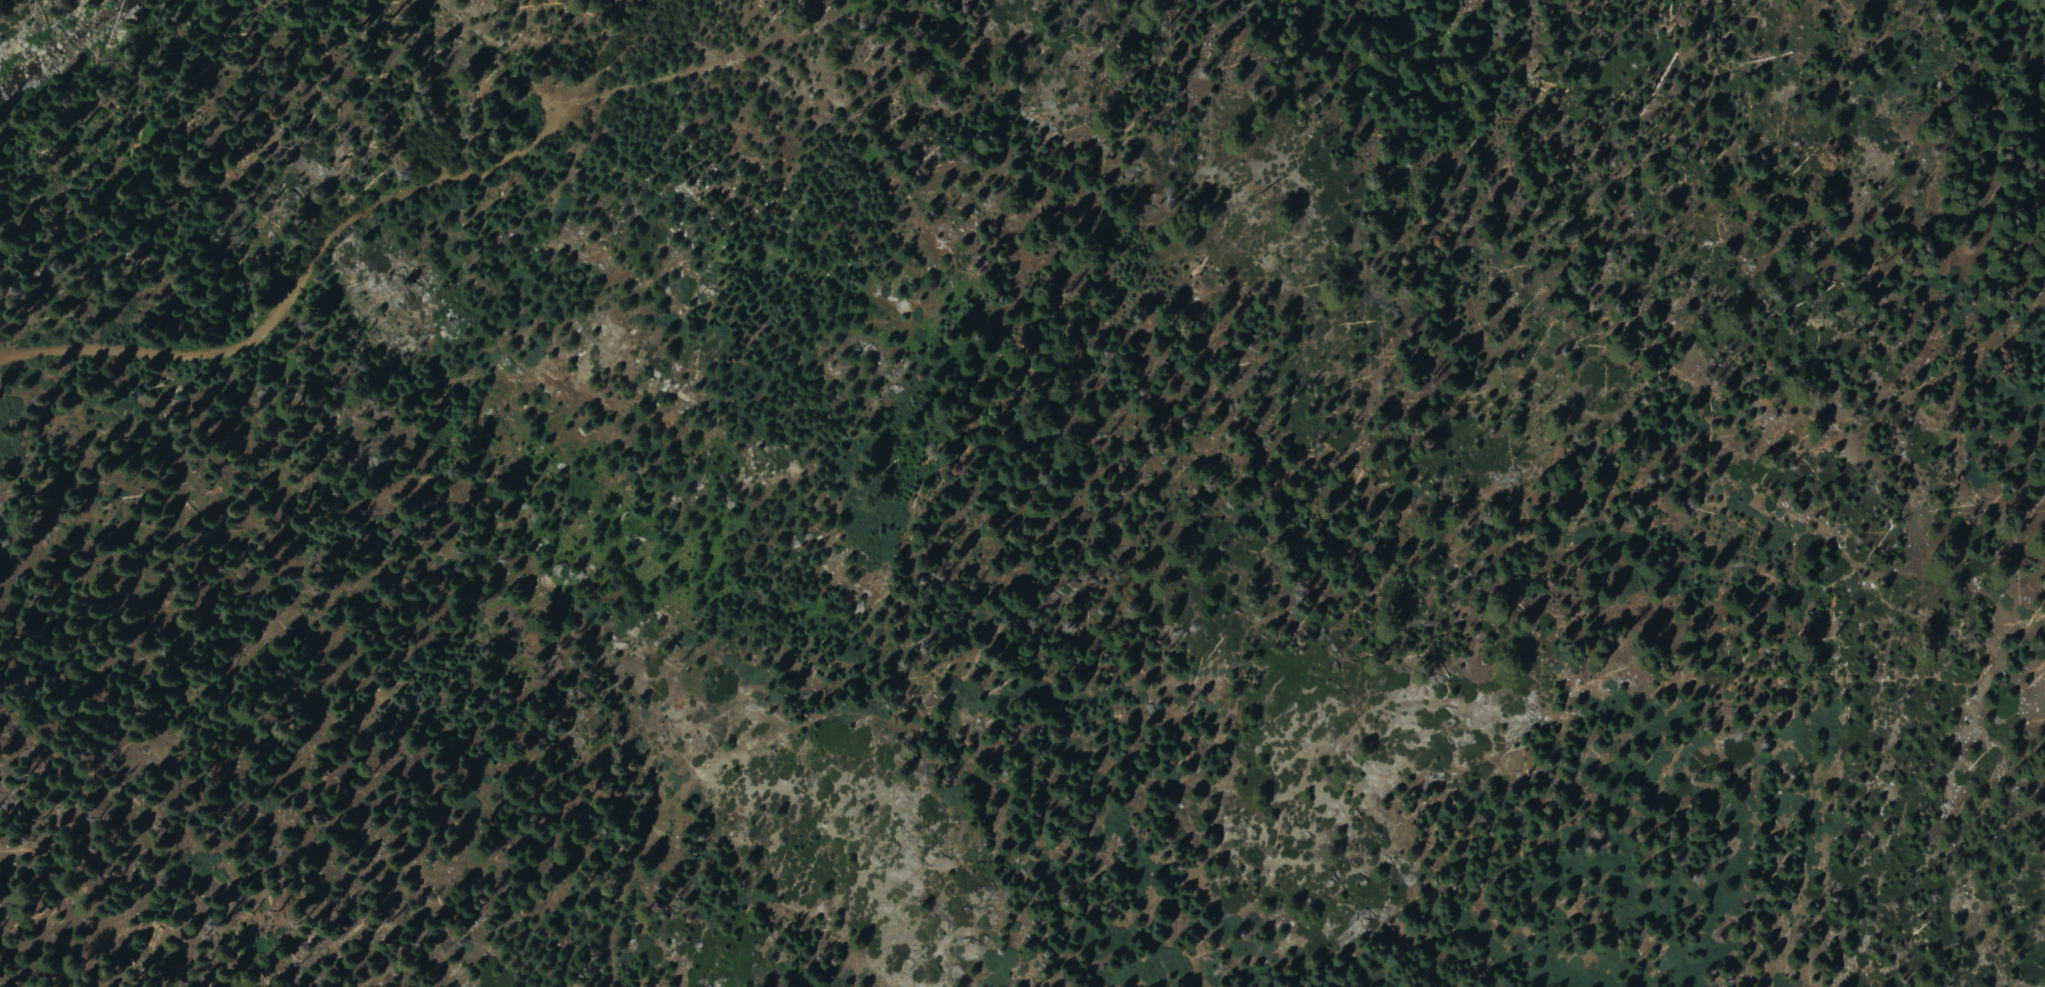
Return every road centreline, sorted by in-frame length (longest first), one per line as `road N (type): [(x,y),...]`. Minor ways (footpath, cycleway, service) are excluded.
road 1 (track): [(0,362),(206,256),(342,228),(619,54),(671,0)]

